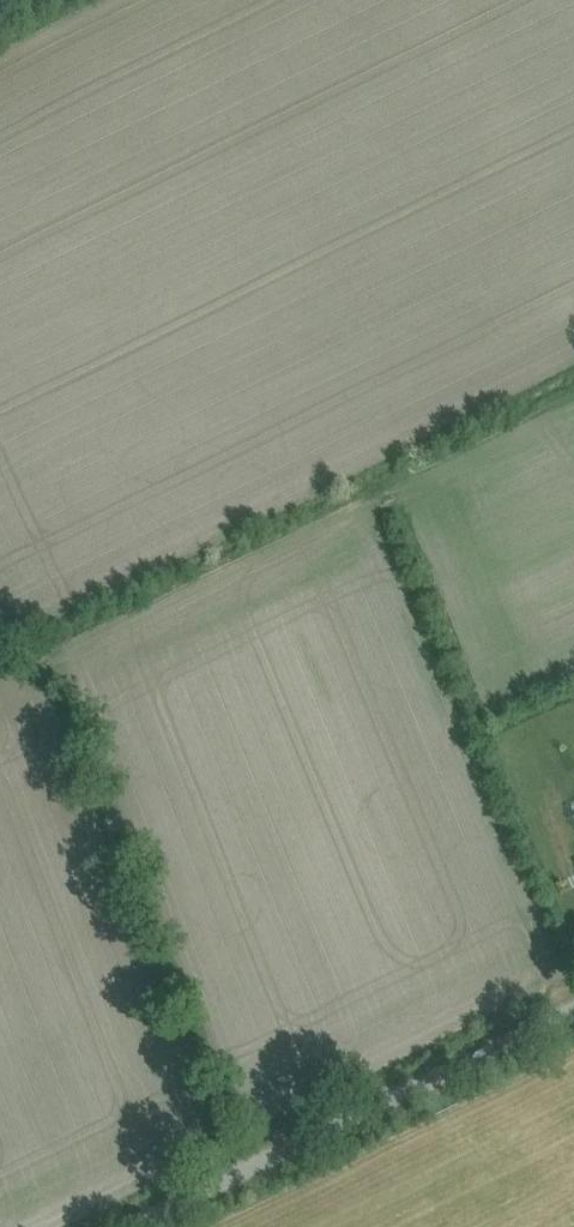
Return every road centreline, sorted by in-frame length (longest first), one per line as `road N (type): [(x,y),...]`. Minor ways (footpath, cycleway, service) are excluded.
road 1 (unclassified): [(131,1226),(573,1011)]

